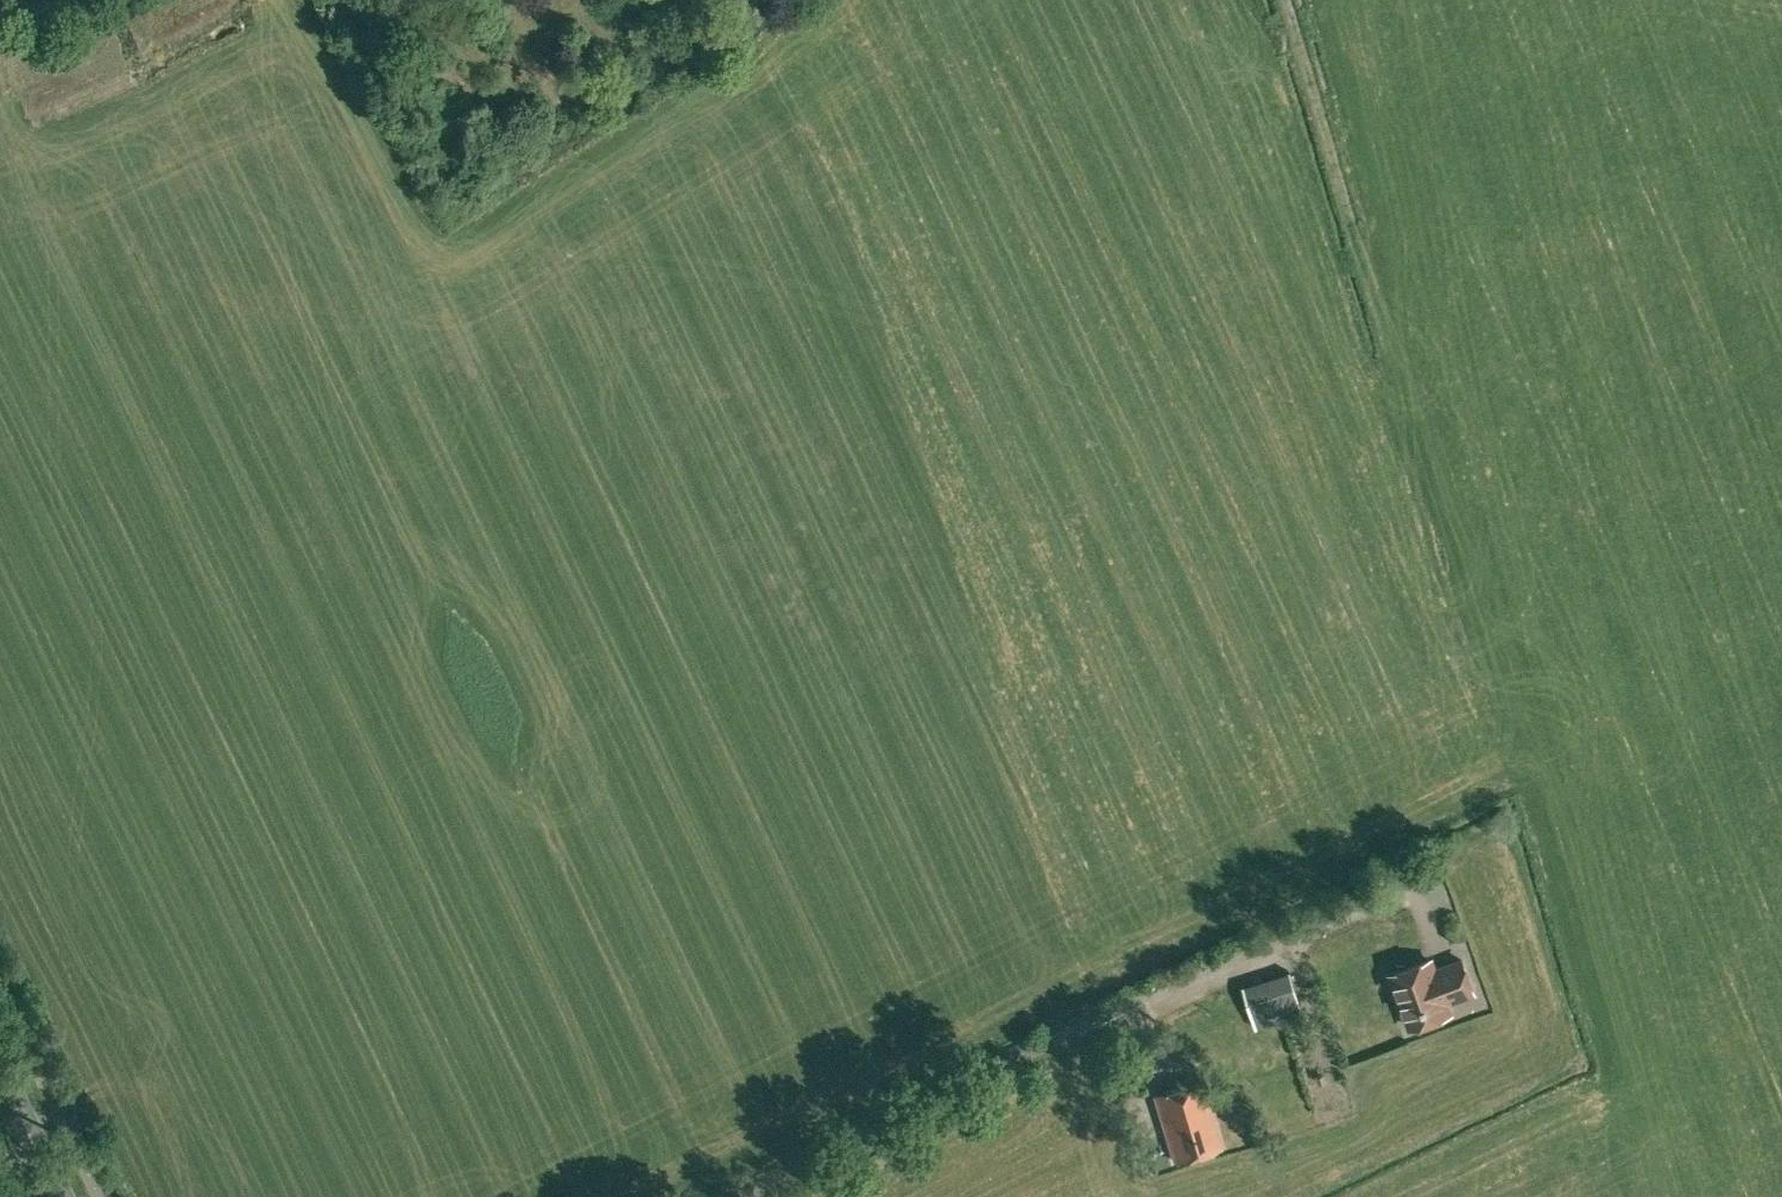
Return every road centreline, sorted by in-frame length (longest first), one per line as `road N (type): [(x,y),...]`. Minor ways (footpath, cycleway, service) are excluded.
road 1 (unclassified): [(1436,914),(1426,889),(1401,885),(1142,998),(740,1196)]
road 2 (secondary): [(61,1196),(0,1071)]

